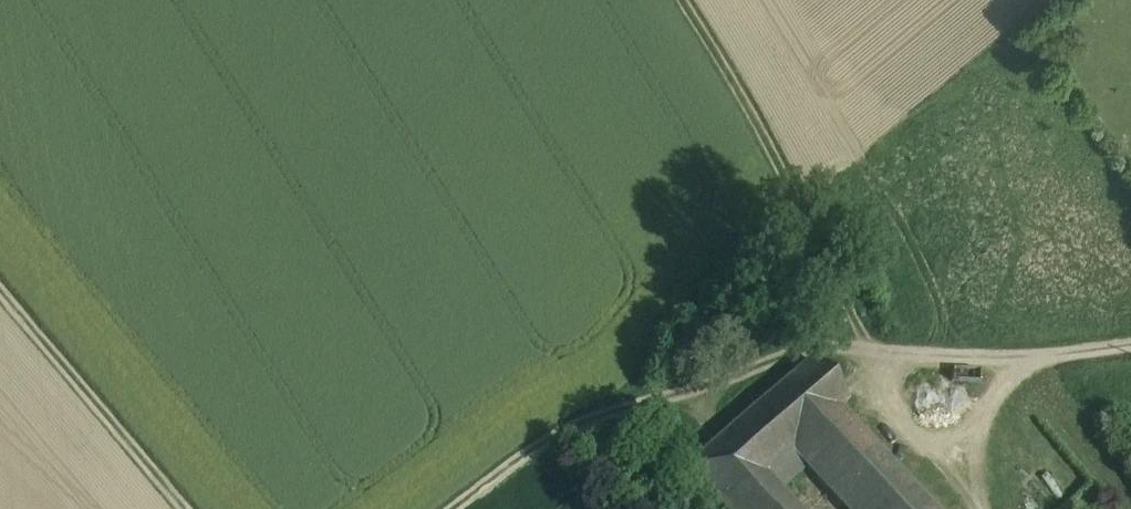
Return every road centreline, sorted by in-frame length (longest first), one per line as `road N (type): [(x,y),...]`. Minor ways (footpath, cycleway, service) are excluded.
road 1 (track): [(452,508),(579,424),(799,353),(837,347),(996,359),(1130,348)]
road 2 (track): [(684,0),(741,91),(877,350)]
road 3 (track): [(0,289),(188,508)]

